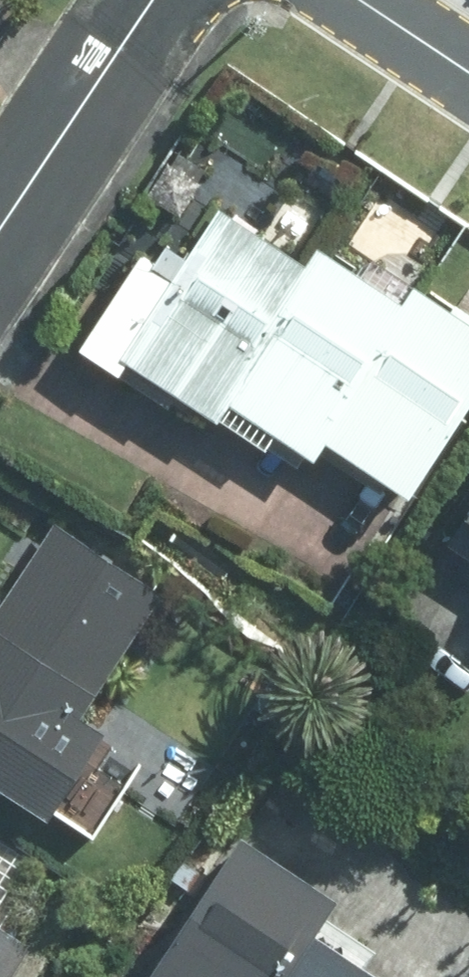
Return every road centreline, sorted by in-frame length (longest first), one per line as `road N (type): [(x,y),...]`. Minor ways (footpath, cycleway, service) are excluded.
road 1 (residential): [(156,0),(0,228)]
road 2 (residential): [(360,0),(468,72)]

